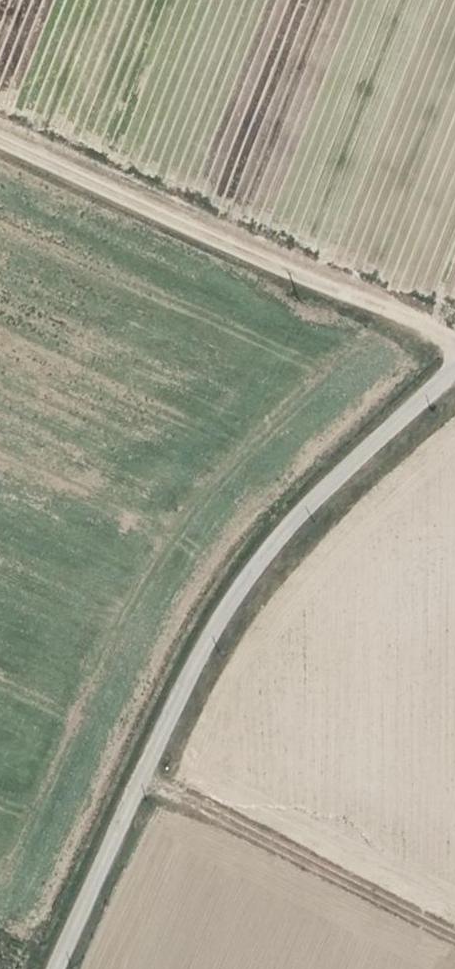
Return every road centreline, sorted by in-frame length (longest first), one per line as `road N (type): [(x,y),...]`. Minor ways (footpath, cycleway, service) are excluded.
road 1 (unclassified): [(60,968),(164,727),(279,545),(454,373)]
road 2 (track): [(454,354),(0,152)]

